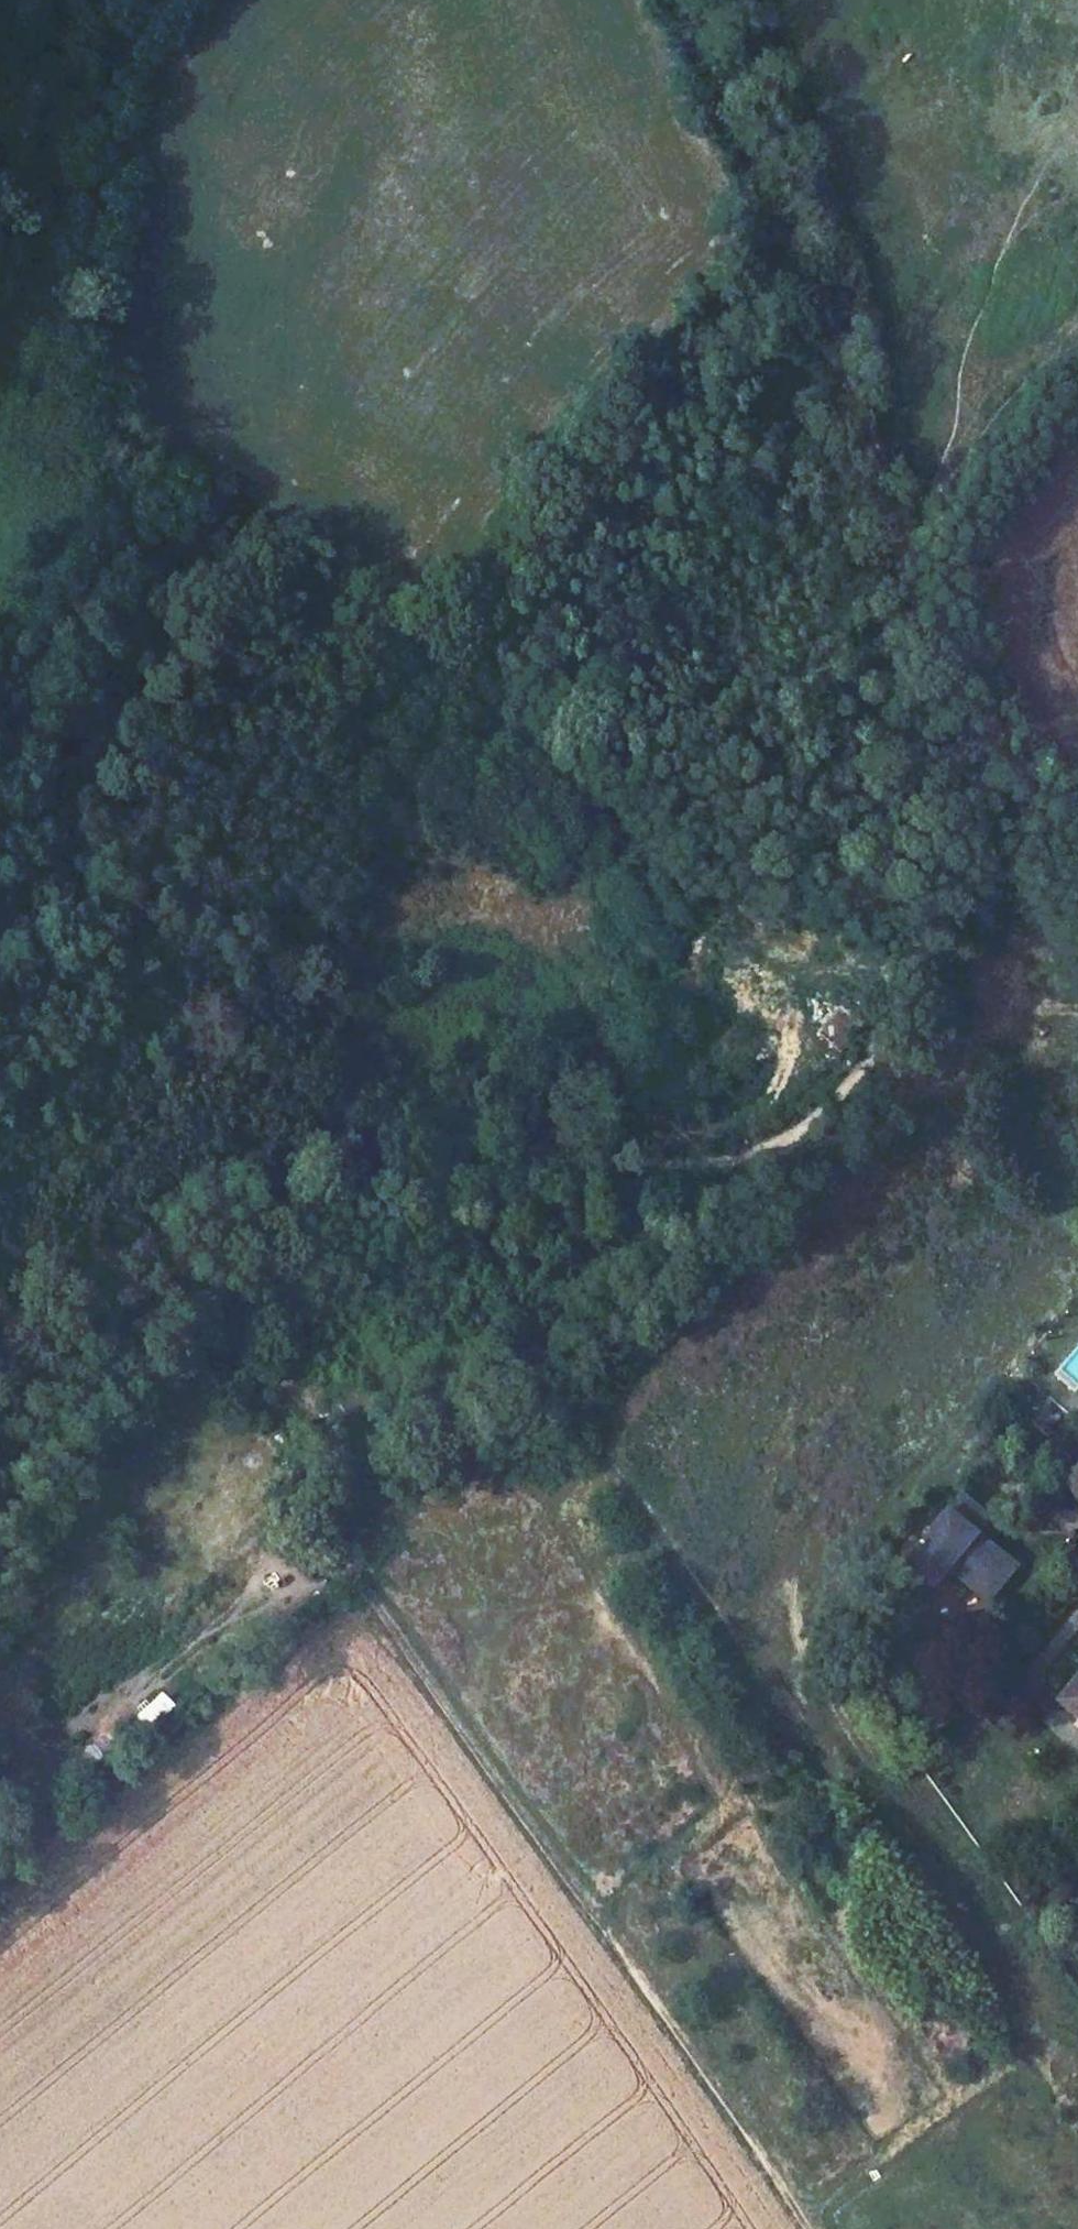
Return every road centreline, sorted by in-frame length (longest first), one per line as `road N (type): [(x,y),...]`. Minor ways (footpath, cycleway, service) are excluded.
road 1 (track): [(1077,894),(991,777),(852,473),(668,0)]
road 2 (track): [(815,2228),(360,1573)]

